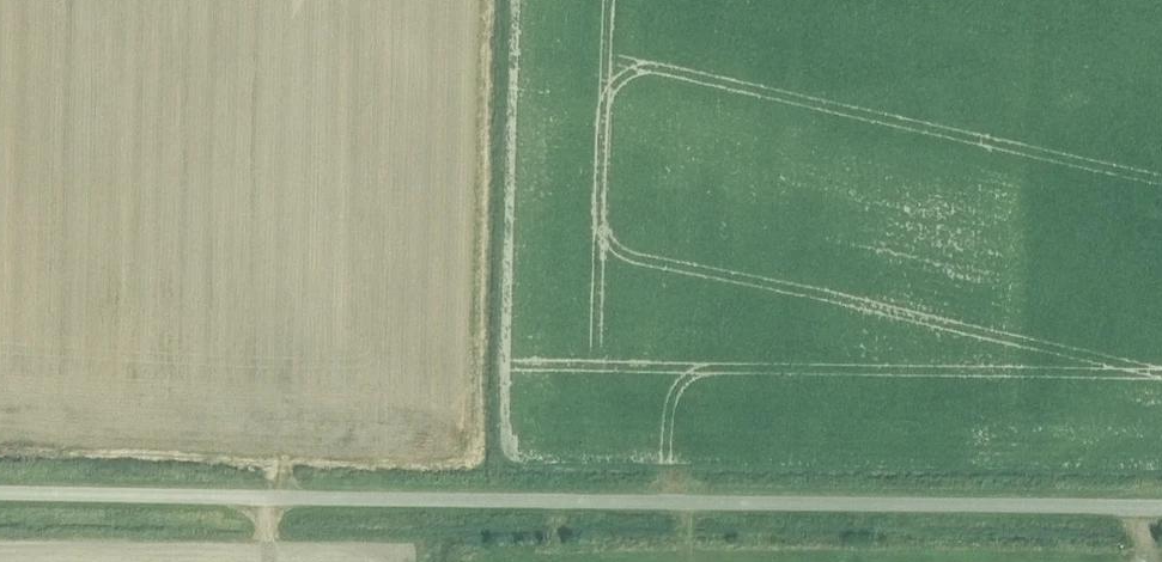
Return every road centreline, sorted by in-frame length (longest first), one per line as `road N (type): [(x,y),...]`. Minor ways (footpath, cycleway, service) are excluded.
road 1 (unclassified): [(1161,511),(0,495)]

